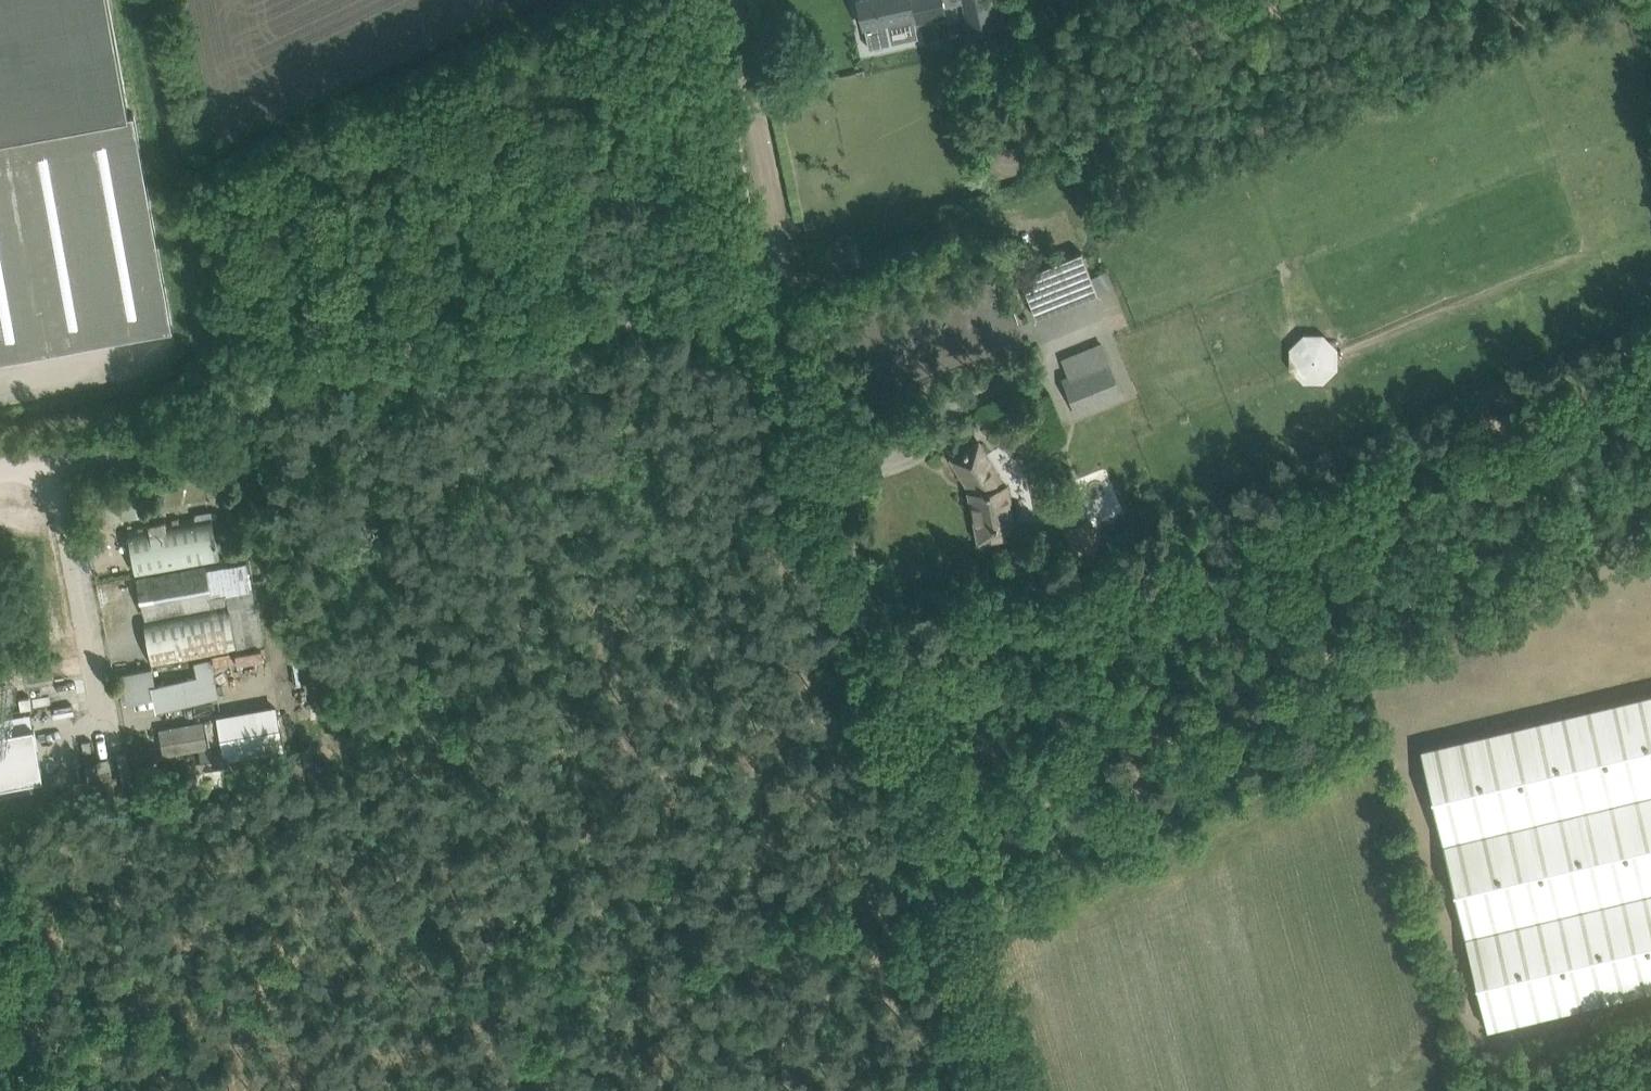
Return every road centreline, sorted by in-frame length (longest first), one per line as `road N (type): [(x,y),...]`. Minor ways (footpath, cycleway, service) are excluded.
road 1 (track): [(730,0),(783,301),(1008,1090)]
road 2 (track): [(46,471),(189,412),(771,303)]
road 3 (unclassified): [(0,466),(46,471),(63,510),(113,726)]

